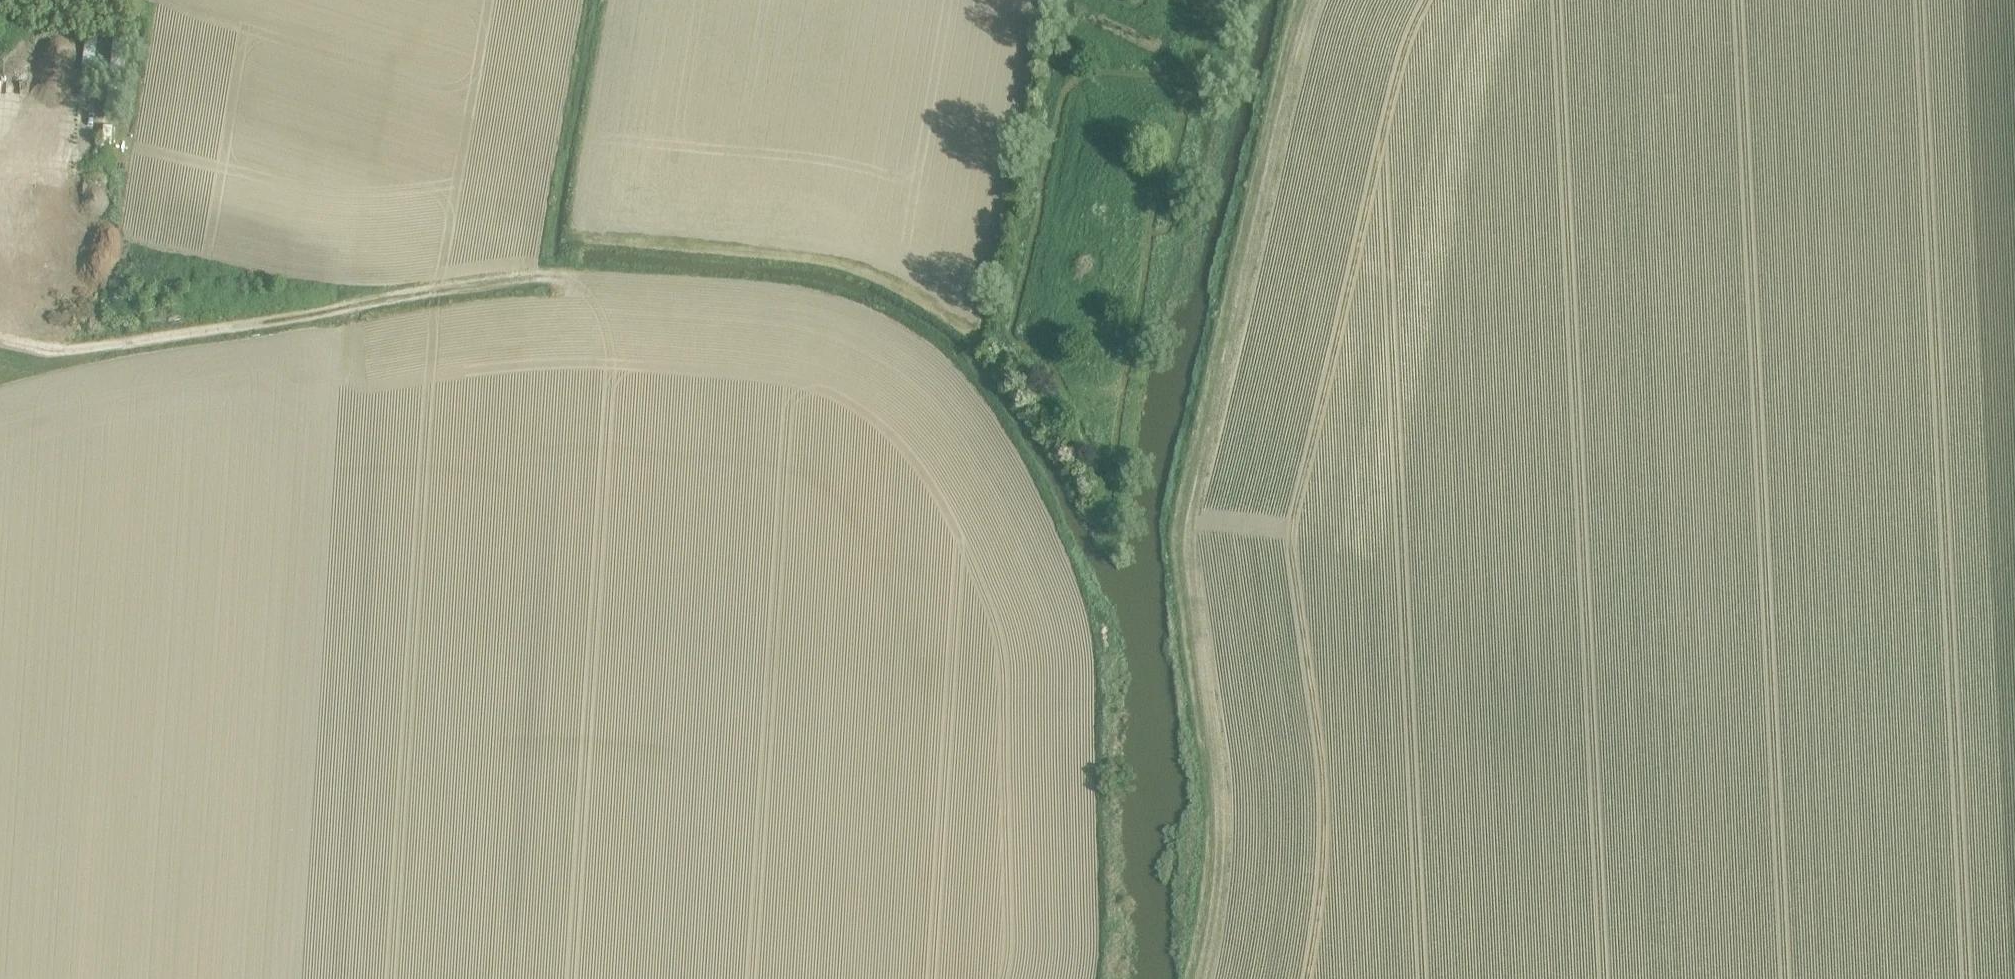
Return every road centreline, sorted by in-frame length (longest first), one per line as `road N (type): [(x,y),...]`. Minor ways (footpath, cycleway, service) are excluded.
road 1 (track): [(230,327),(371,303)]

